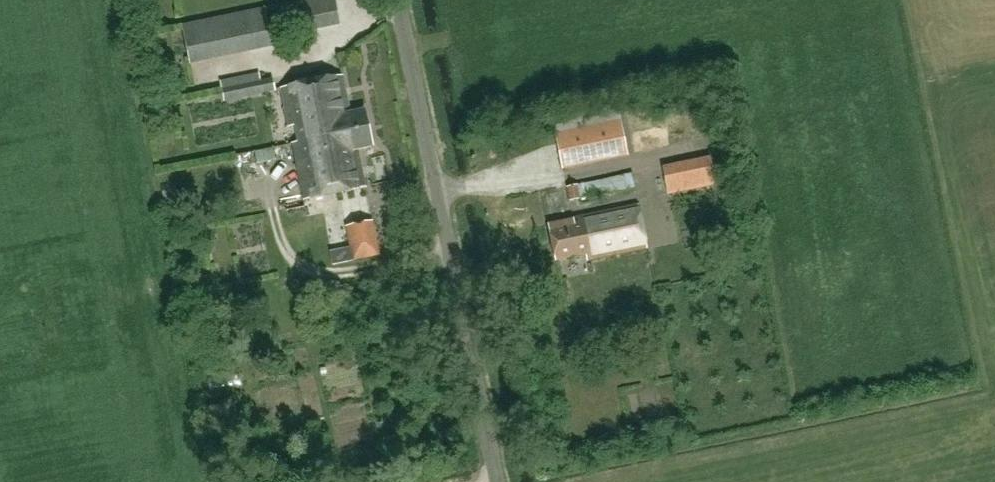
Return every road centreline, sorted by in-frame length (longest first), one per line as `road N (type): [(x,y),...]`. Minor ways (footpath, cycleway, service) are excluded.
road 1 (unclassified): [(496,481),(396,0)]

